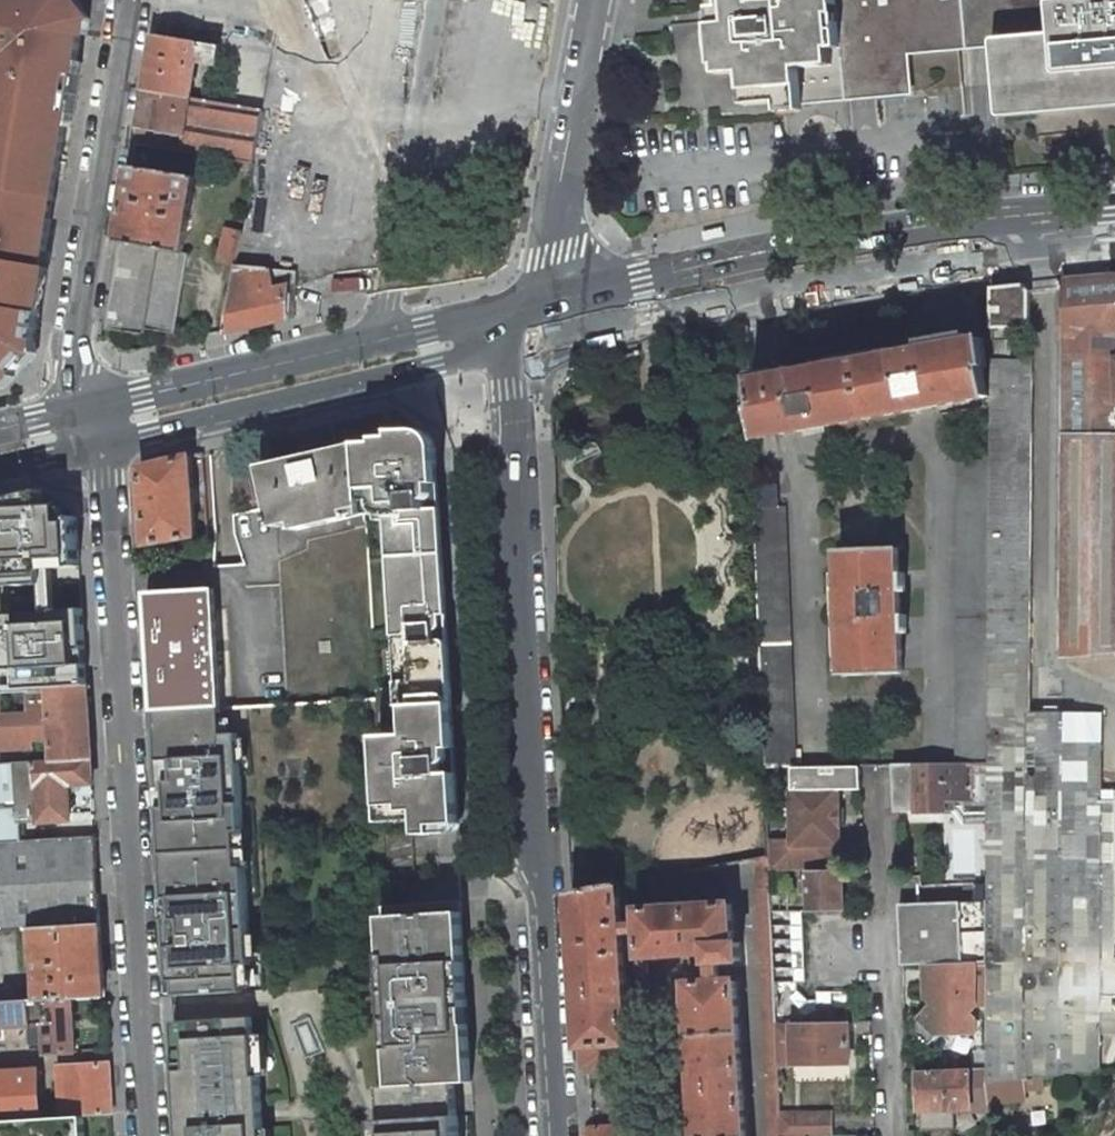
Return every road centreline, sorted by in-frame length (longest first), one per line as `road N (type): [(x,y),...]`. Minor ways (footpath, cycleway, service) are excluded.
road 1 (tertiary): [(552,1135),(513,445),(520,348)]
road 2 (residential): [(97,446),(110,506),(145,1135)]
road 3 (secondary): [(520,348),(760,295),(1114,250)]
road 4 (secondary): [(1114,208),(766,246),(524,307)]
road 5 (secondary): [(524,307),(85,409)]
road 6 (secondary): [(97,446),(520,348)]
road 7 (residential): [(85,409),(74,328),(123,0)]
road 8 (residential): [(892,1135),(876,796)]
road 9 (tertiary): [(524,307),(550,241),(572,73),(590,0)]

